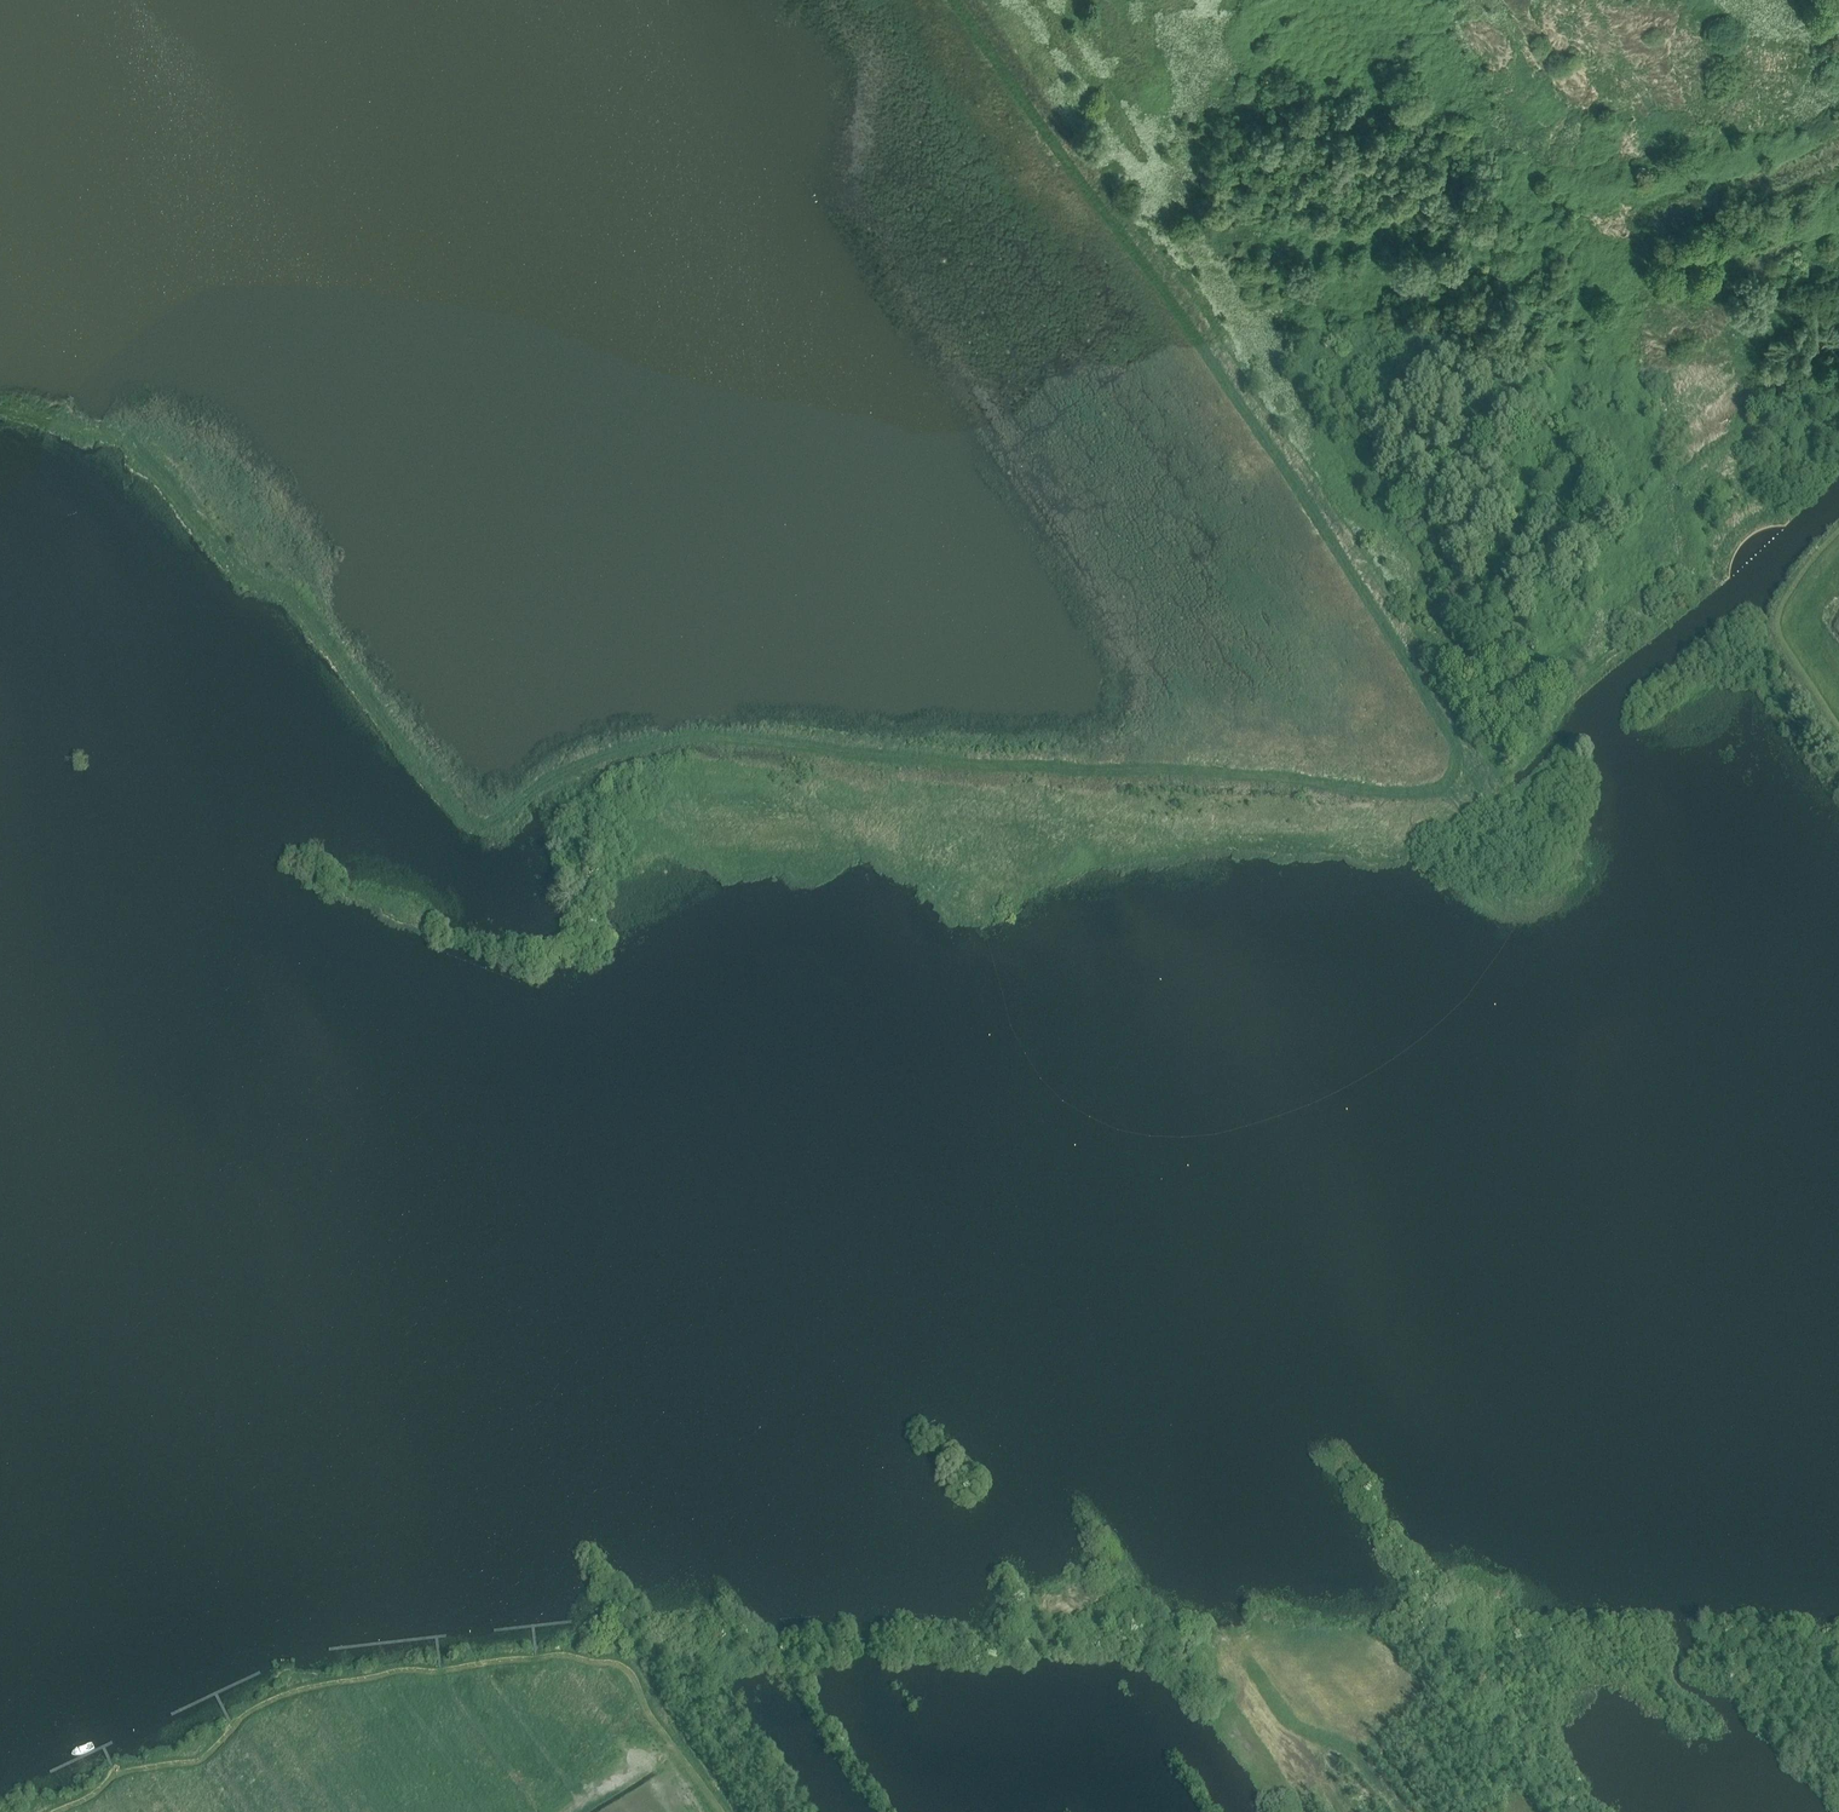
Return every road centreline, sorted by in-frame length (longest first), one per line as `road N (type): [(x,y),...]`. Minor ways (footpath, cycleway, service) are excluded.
road 1 (track): [(641,1700),(625,1669),(565,1658),(299,1690),(233,1726),(205,1758),(119,1774),(55,1811)]

